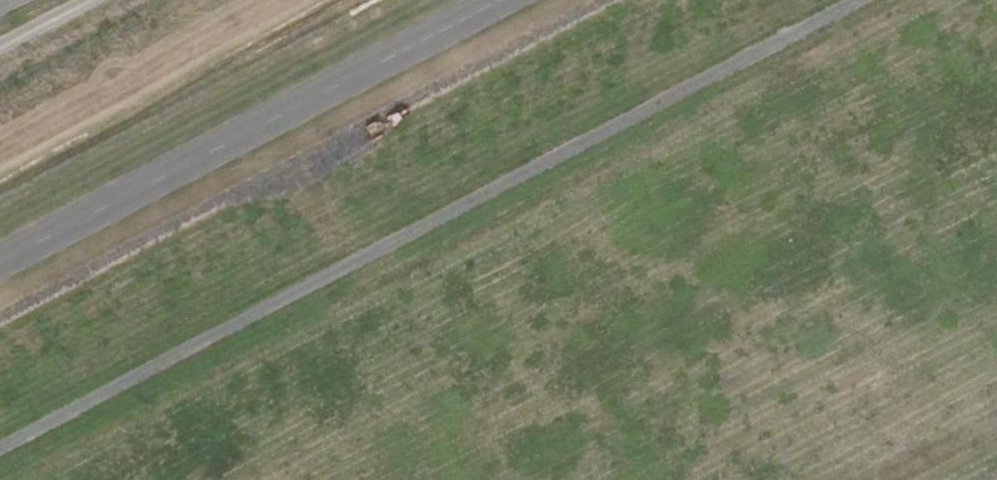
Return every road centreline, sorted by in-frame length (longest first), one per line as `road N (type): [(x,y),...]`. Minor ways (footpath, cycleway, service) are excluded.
road 1 (track): [(0,454),(864,0)]
road 2 (track): [(603,0),(0,315)]

